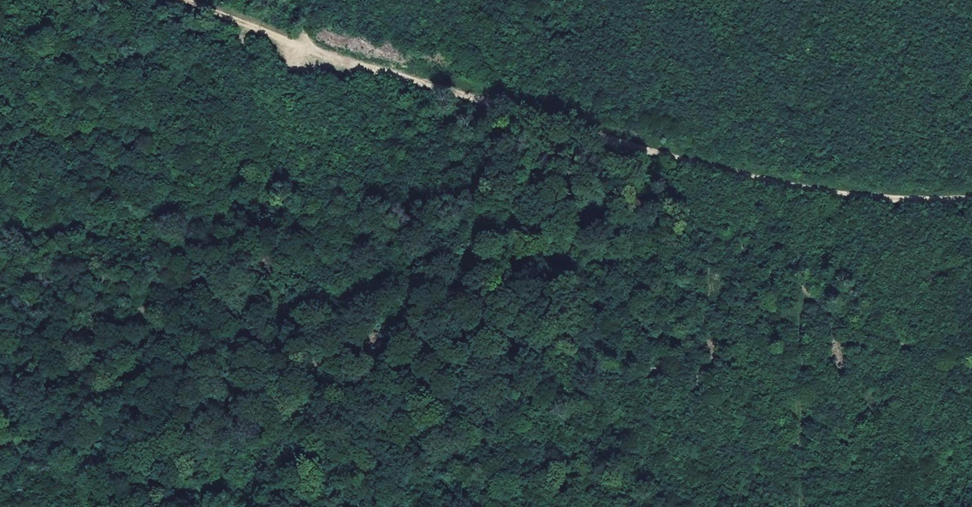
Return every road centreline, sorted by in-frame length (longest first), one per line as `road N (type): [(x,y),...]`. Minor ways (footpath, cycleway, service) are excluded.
road 1 (track): [(971,356),(894,343),(694,237),(523,172),(369,66)]
road 2 (track): [(971,197),(902,199),(772,182),(369,66)]
road 3 (track): [(297,506),(268,196),(240,22)]
road 4 (track): [(523,172),(499,247),(521,506)]
road 5 (track): [(318,51),(184,0)]

